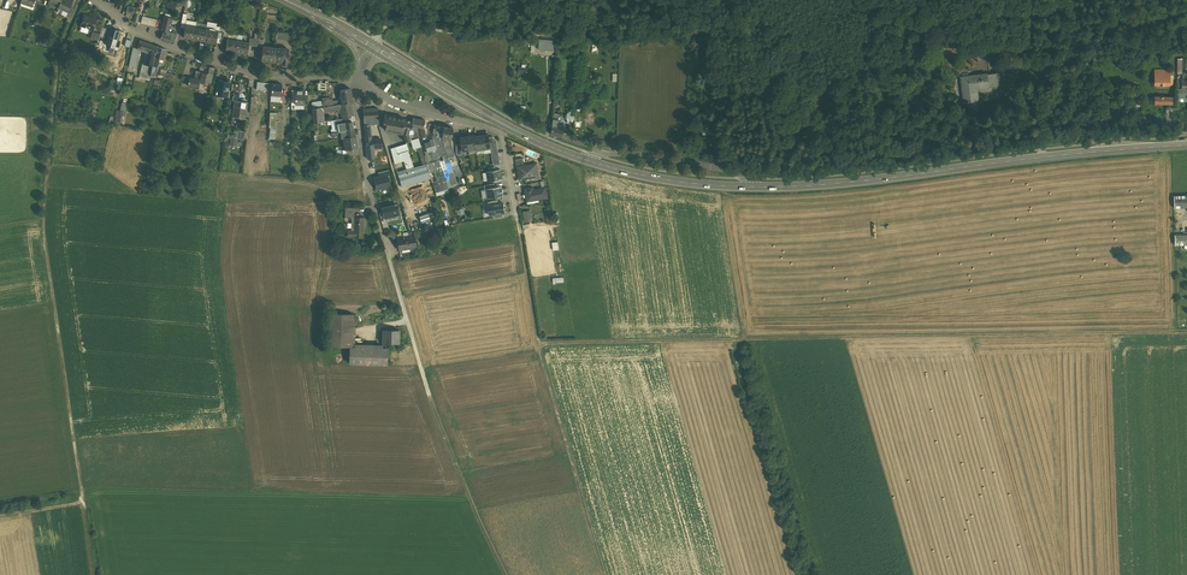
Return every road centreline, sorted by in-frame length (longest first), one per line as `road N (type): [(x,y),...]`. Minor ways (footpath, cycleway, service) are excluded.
road 1 (secondary): [(1186,145),(815,185),(710,185),(614,168),(547,145),(375,49)]
road 2 (track): [(1186,331),(539,344)]
road 3 (track): [(81,0),(58,55),(44,230),(95,574)]
road 4 (track): [(629,0),(625,34),(471,34),(395,24),(378,38)]
road 5 (residential): [(359,80),(253,75),(139,31),(96,0)]
road 6 (residential): [(519,221),(500,133),(400,105),(359,80)]
road 7 (track): [(605,574),(539,344)]
road 8 (track): [(429,394),(507,574)]
road 9 (residential): [(359,80),(370,190),(391,262)]
road 10 (unclassified): [(391,262),(429,394)]
road 11 (track): [(539,344),(519,221)]

